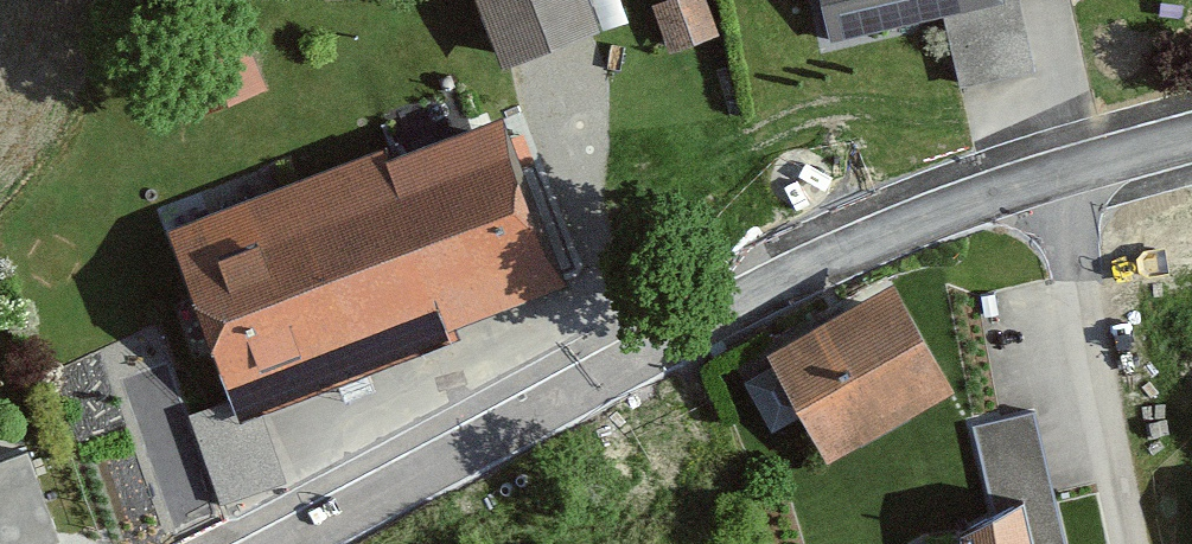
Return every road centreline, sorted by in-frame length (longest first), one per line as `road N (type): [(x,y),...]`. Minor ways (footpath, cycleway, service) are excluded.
road 1 (residential): [(1076,172),(976,198),(621,357),(276,543)]
road 2 (residential): [(1076,172),(1148,543)]

